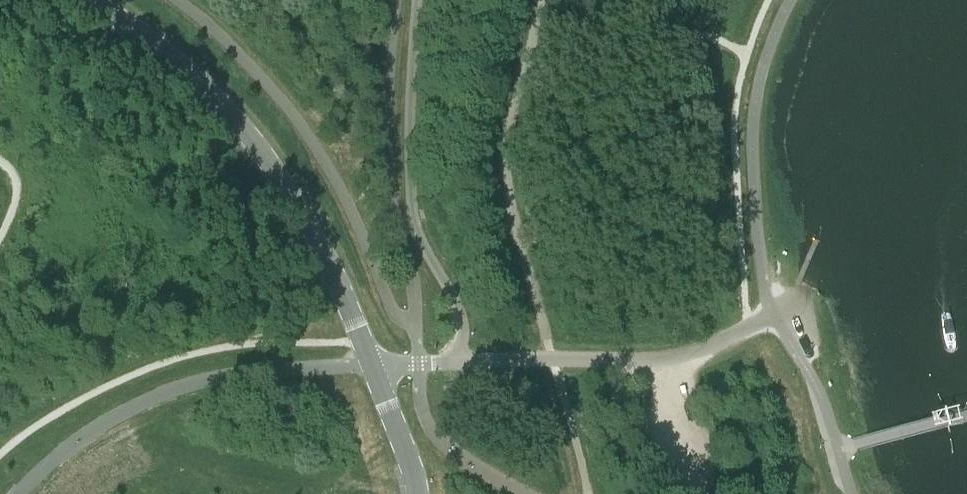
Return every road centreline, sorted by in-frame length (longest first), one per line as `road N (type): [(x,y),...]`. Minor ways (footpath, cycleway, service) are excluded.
road 1 (tertiary): [(373,363),(330,262),(264,156),(174,61),(89,0)]
road 2 (unclassified): [(373,363),(663,361),(774,311)]
road 3 (tertiary): [(418,493),(411,455),(373,363)]

